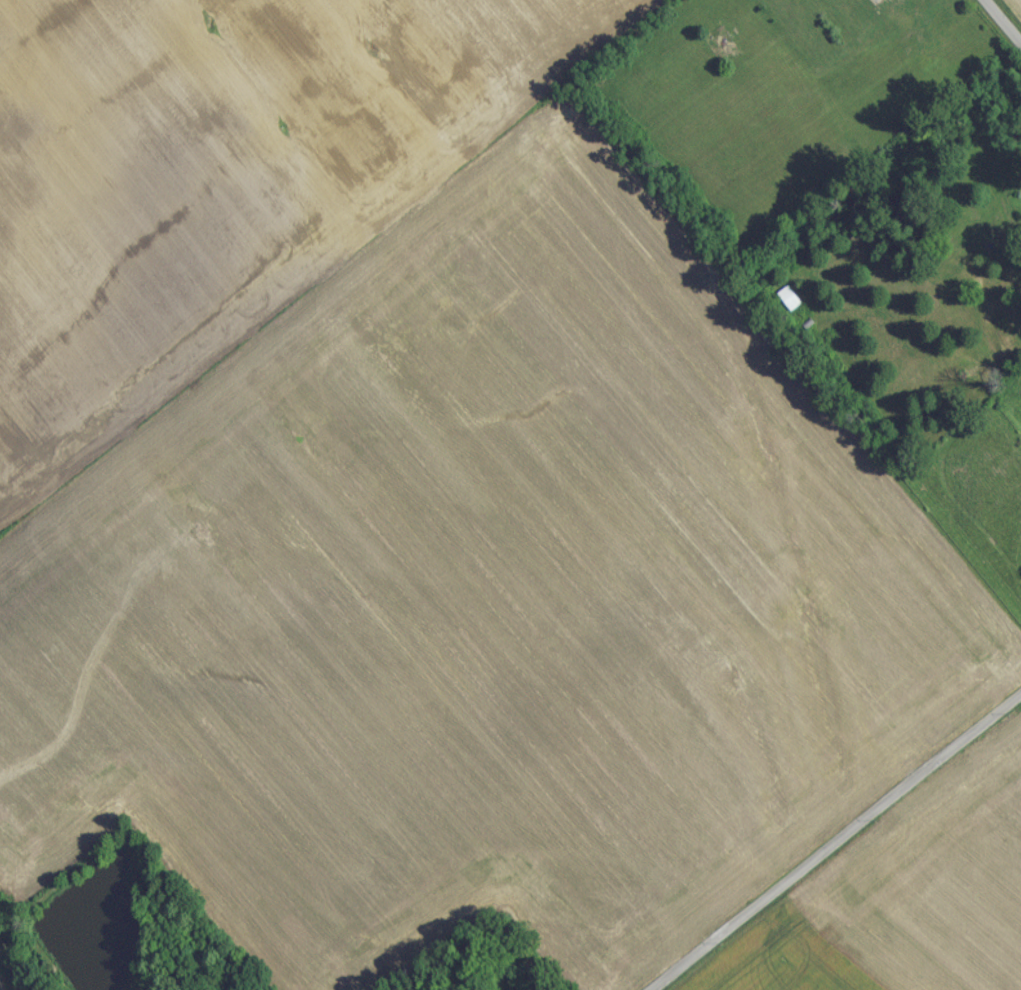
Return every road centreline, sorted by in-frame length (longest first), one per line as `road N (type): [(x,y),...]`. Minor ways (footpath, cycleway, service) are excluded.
road 1 (residential): [(656,989),(1020,695)]

